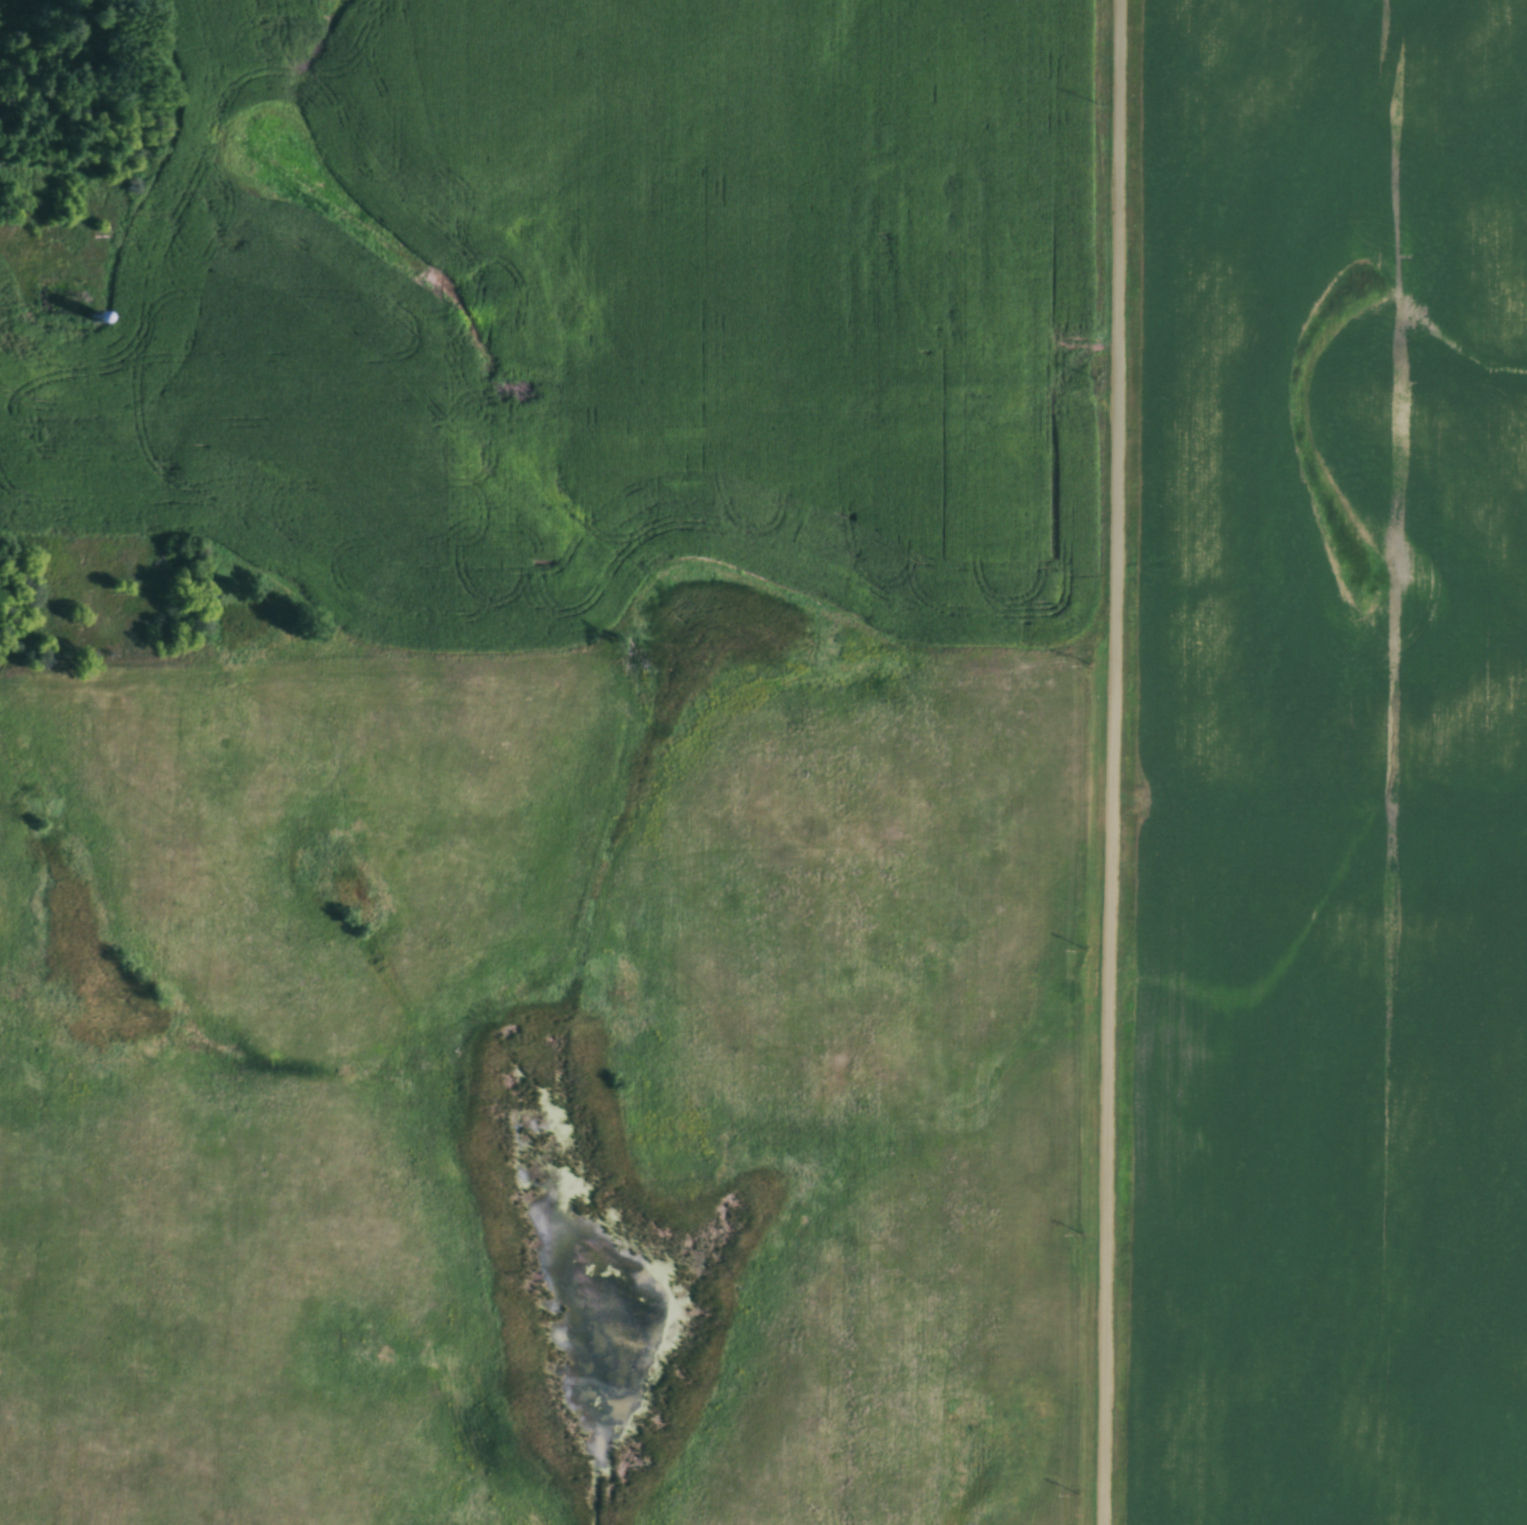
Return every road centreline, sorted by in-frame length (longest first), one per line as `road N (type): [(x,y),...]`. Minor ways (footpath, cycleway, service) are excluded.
road 1 (residential): [(1104,1524),(1122,0)]

